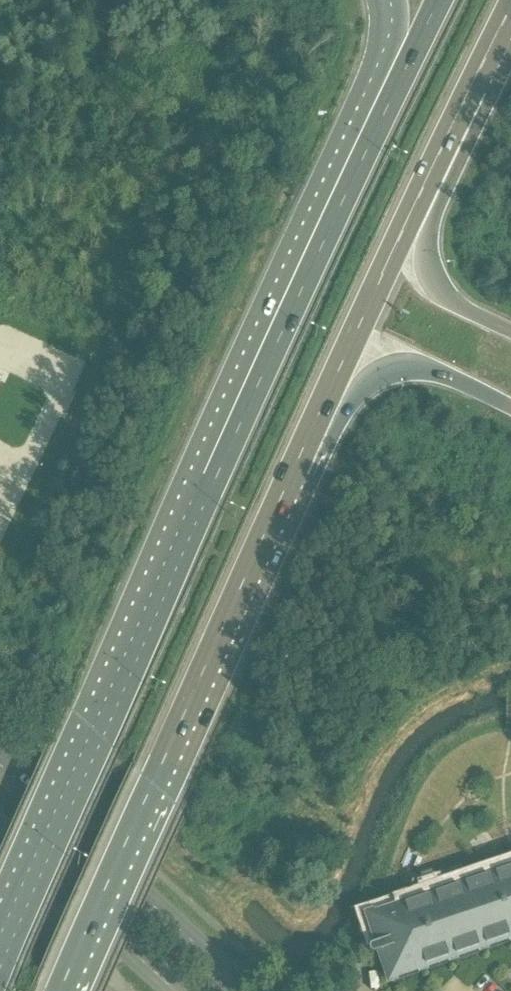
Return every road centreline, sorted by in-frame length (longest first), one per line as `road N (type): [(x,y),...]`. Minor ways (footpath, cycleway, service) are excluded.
road 1 (primary): [(407,51),(0,950)]
road 2 (primary): [(67,990),(338,388)]
road 3 (primary): [(338,388),(360,325),(495,52)]
road 4 (primary): [(510,332),(442,296),(422,257),(495,52)]
road 5 (secondary): [(248,990),(0,767)]
road 6 (secondary): [(0,829),(172,990)]
road 7 (primary): [(338,388),(380,369),(418,367),(510,410)]

